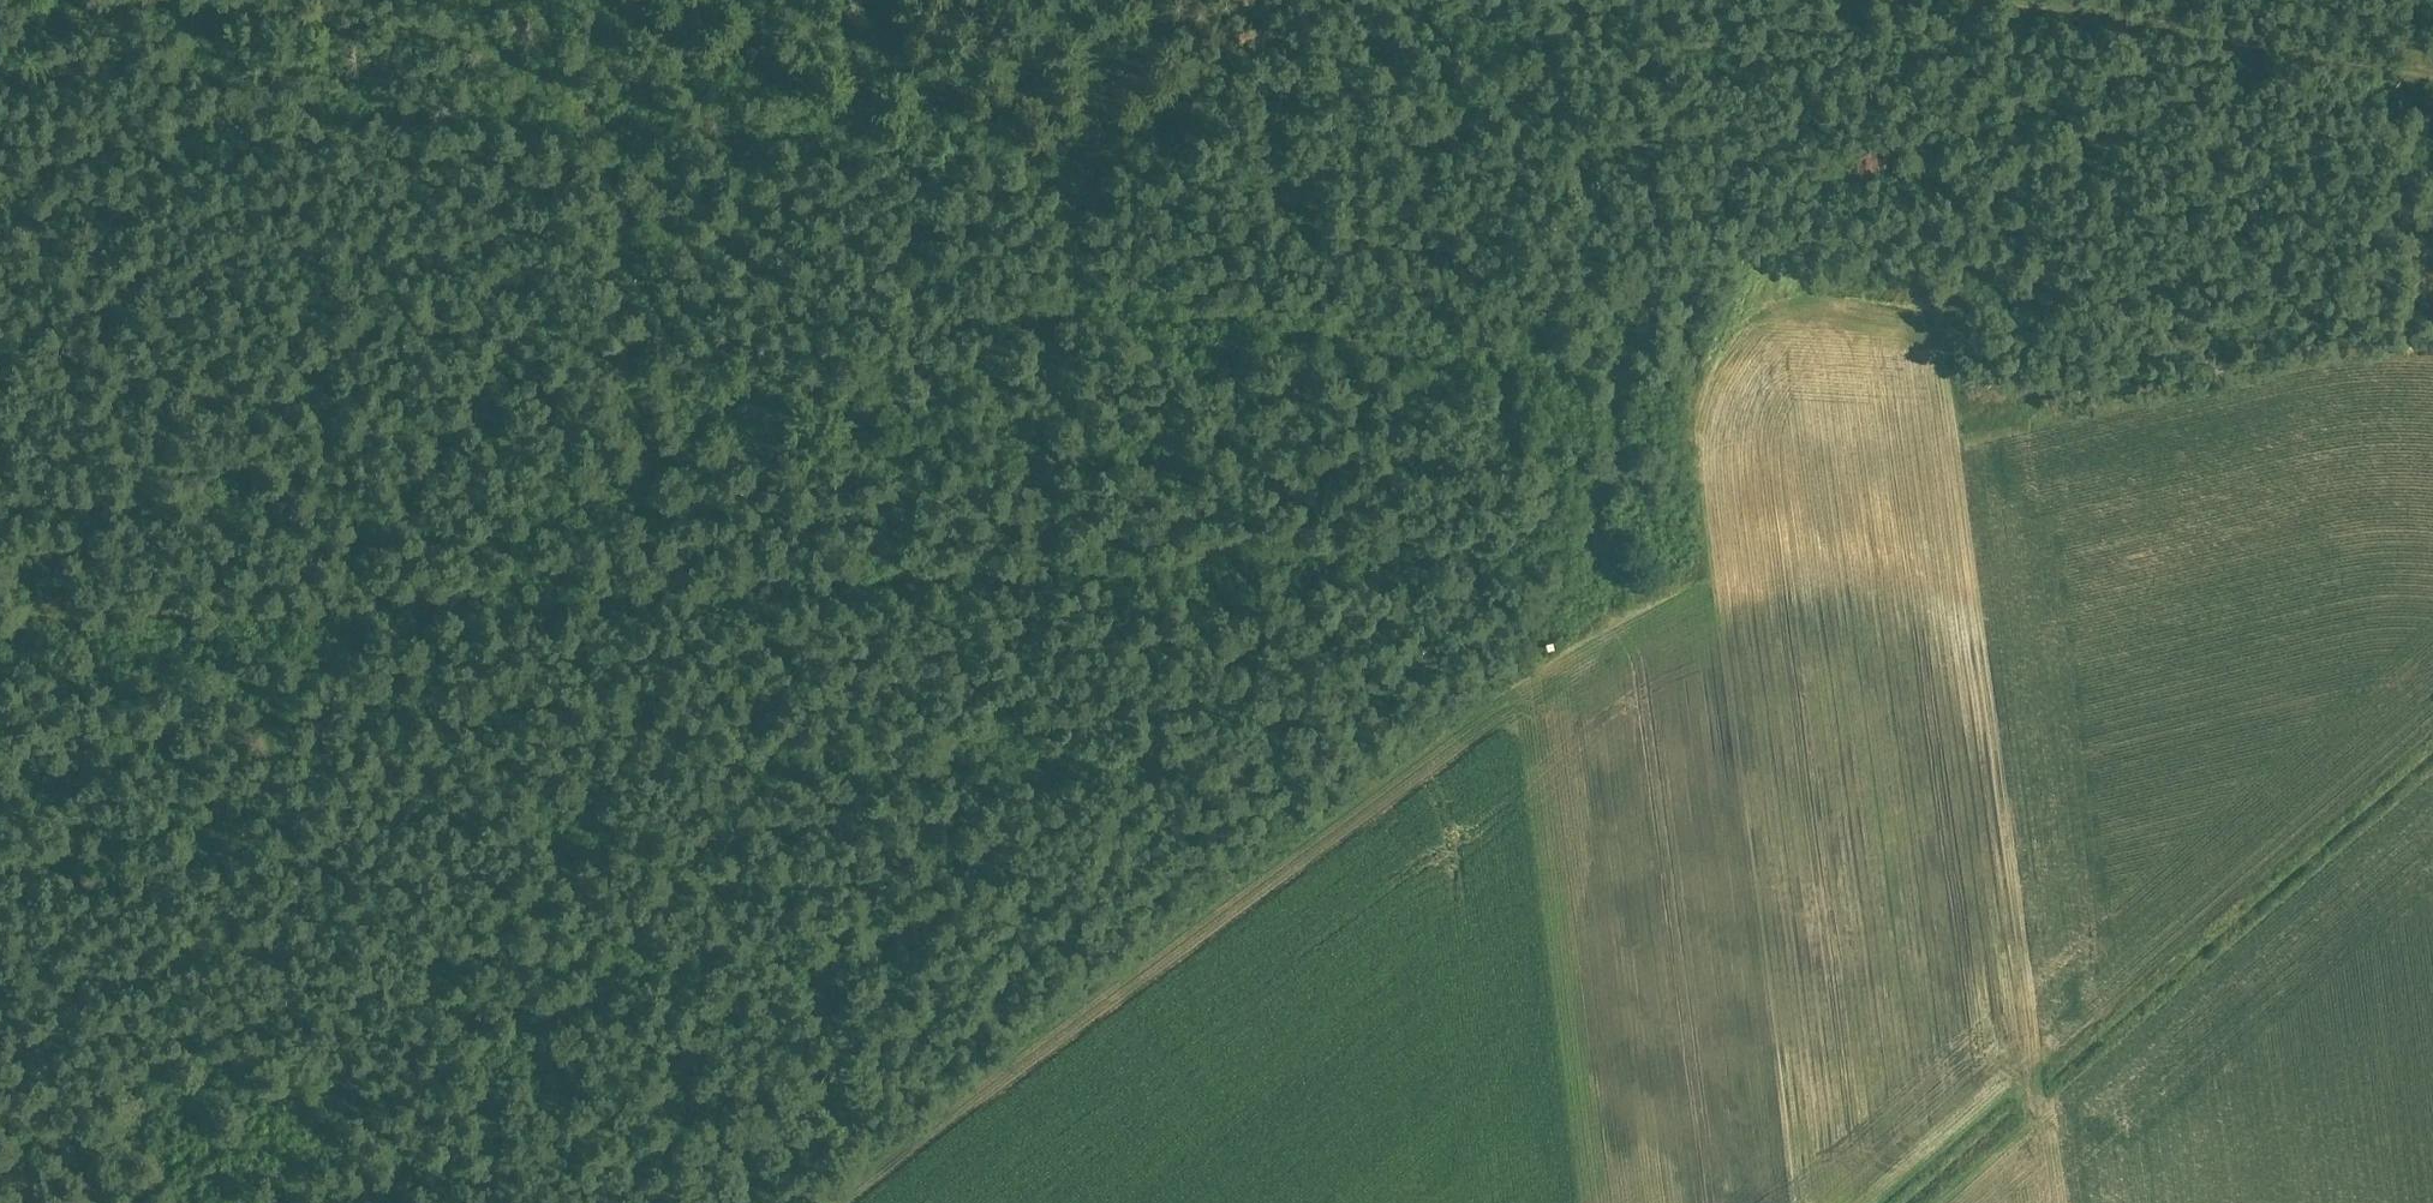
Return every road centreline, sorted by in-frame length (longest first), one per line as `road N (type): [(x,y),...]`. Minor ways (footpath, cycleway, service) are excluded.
road 1 (track): [(2056,0),(2432,64)]

